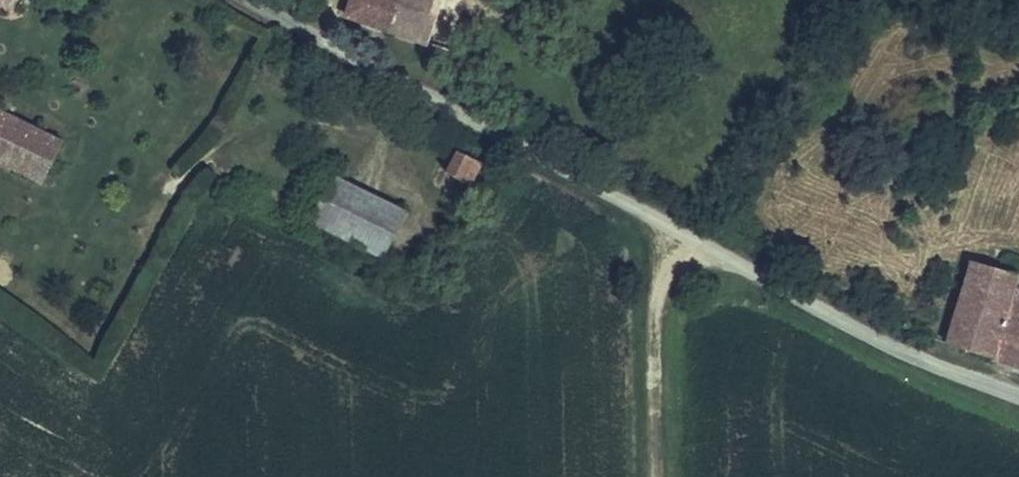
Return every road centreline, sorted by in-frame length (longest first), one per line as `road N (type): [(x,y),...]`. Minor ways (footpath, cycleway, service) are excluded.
road 1 (unclassified): [(1018,389),(914,352),(264,0)]
road 2 (track): [(683,231),(649,316),(654,476)]

